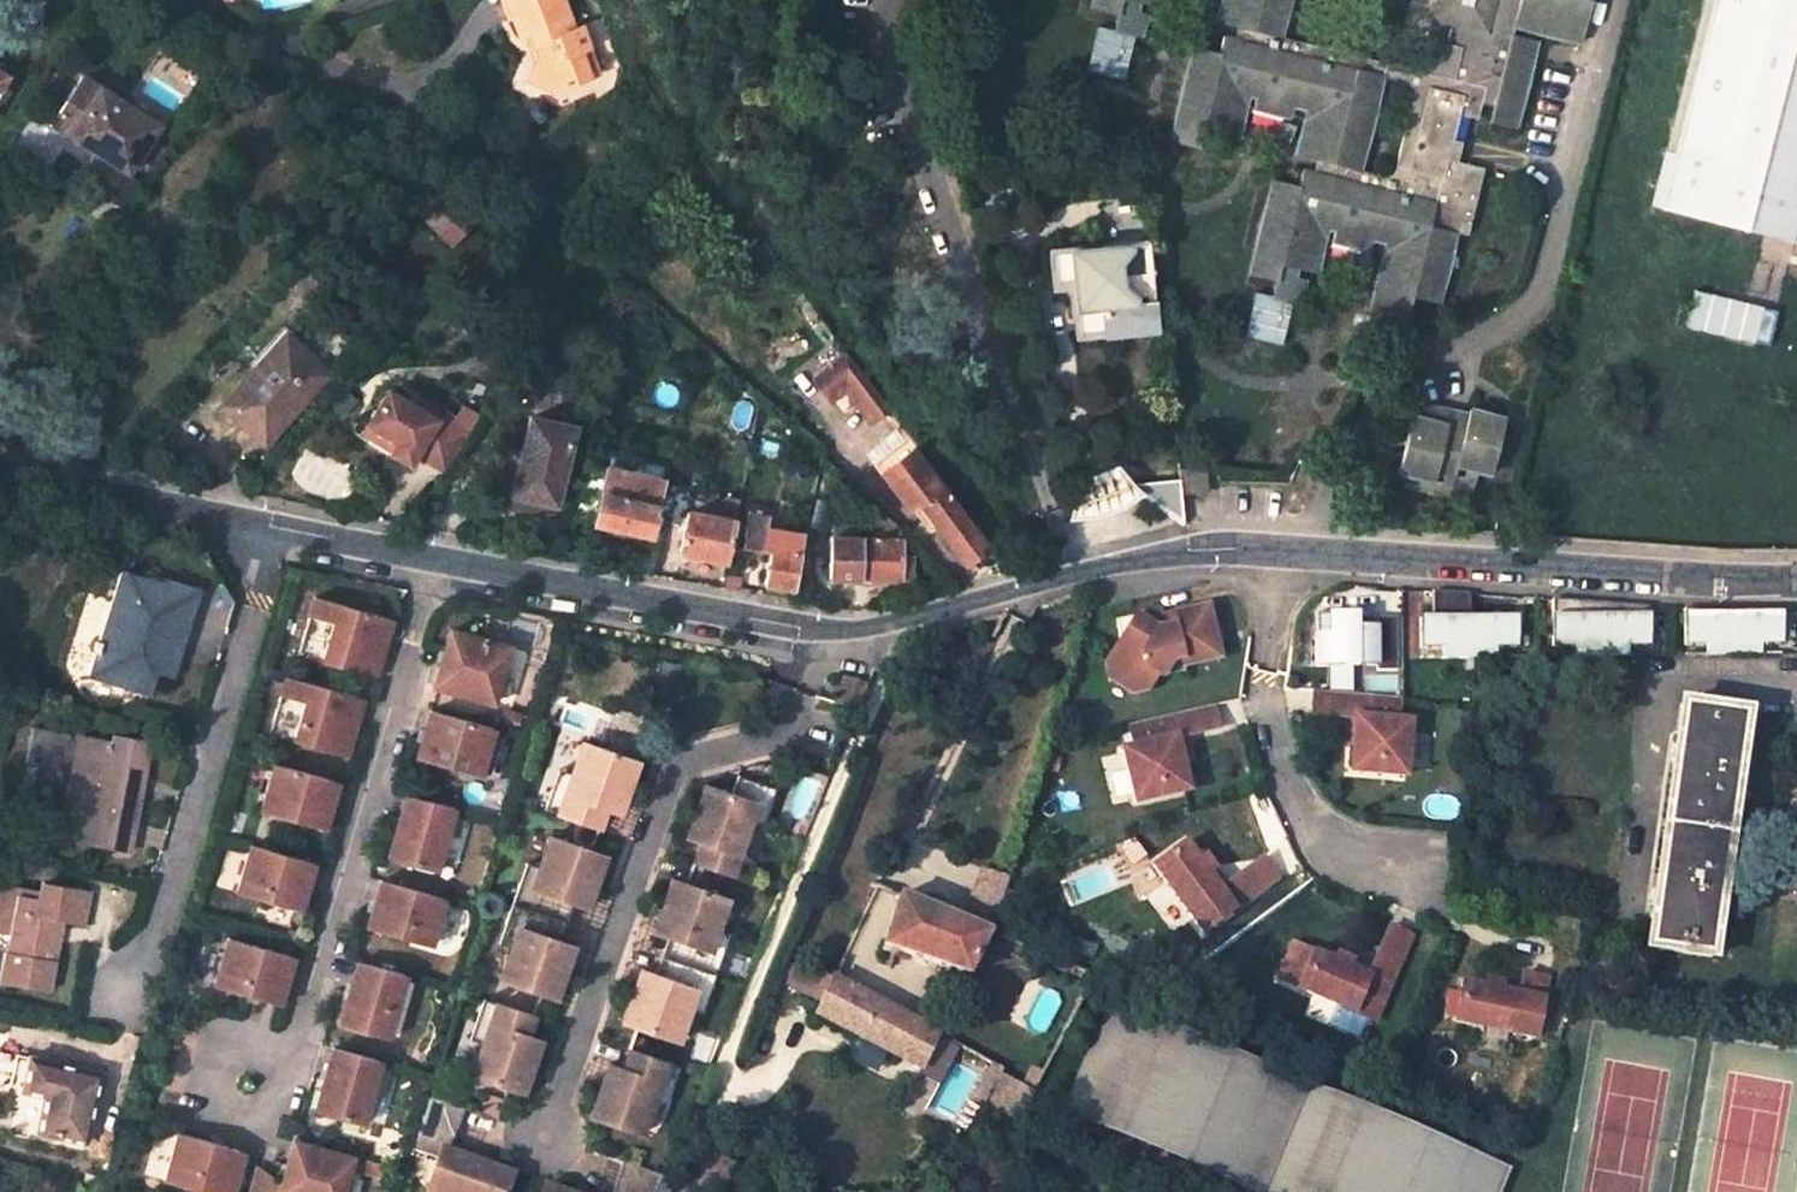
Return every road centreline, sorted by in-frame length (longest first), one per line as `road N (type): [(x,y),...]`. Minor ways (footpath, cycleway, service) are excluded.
road 1 (unclassified): [(0,469),(831,631),(1188,551),(1238,548),(1796,579)]

